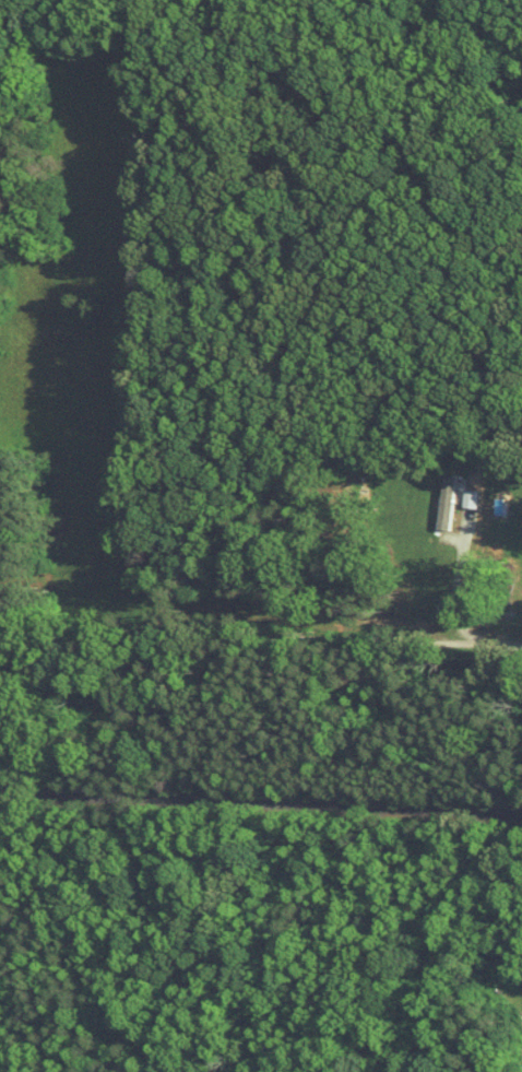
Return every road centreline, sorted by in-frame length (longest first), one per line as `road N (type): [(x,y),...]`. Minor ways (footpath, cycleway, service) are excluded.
road 1 (residential): [(521,827),(0,796)]

